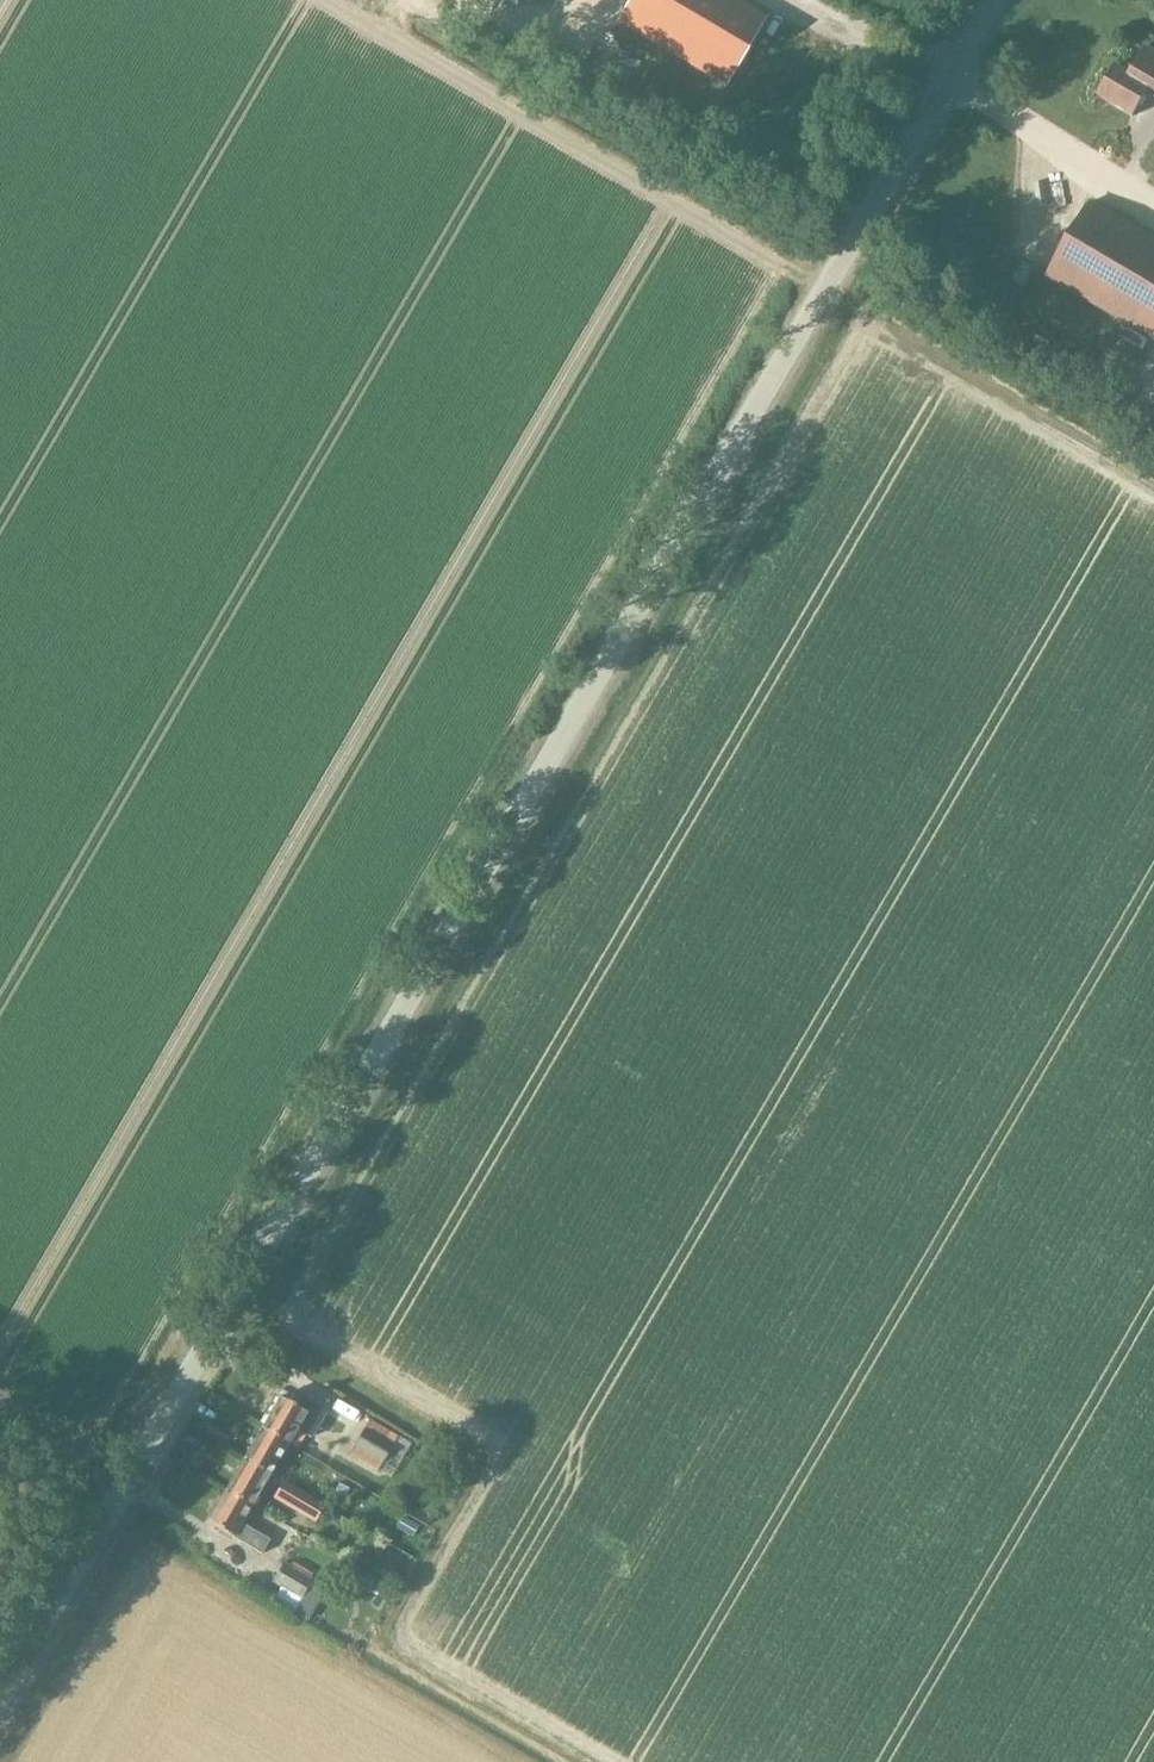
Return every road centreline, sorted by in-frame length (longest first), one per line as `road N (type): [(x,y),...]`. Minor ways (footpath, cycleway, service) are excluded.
road 1 (unclassified): [(0,1694),(991,0)]

